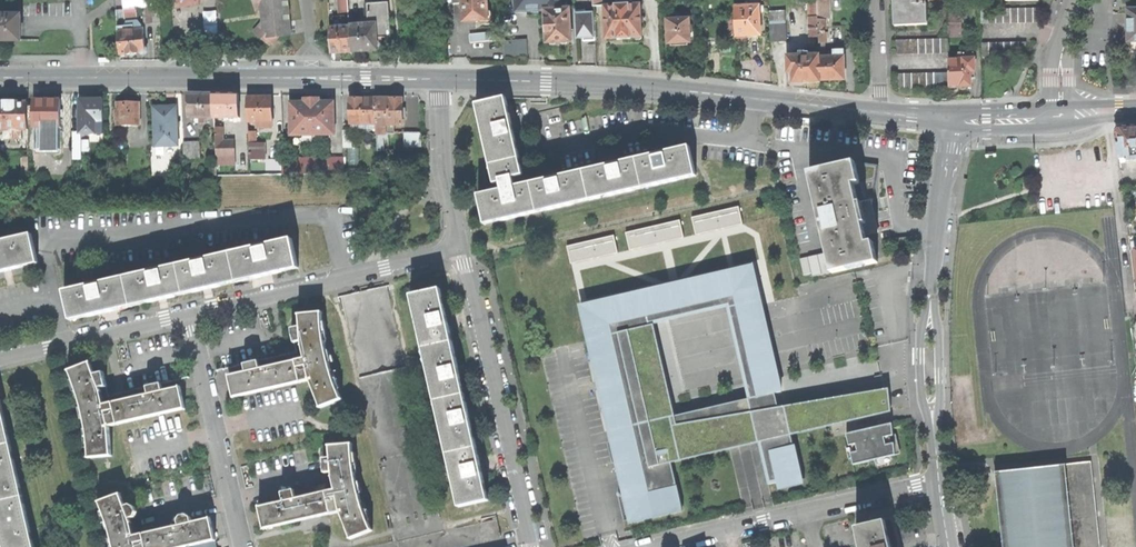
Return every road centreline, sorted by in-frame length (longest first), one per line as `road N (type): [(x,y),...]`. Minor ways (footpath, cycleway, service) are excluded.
road 1 (tertiary): [(881,113),(676,90),(439,79)]
road 2 (tertiary): [(439,79),(0,78)]
road 3 (unclassified): [(937,484),(936,254),(953,120)]
road 4 (residential): [(461,249),(530,546)]
road 5 (residential): [(658,546),(937,484)]
road 6 (residential): [(461,249),(189,315)]
road 7 (residential): [(189,315),(241,546)]
road 8 (residential): [(189,315),(0,361)]
road 9 (residential): [(1112,113),(1129,290)]
road 10 (residential): [(439,79),(443,174),(461,249)]

